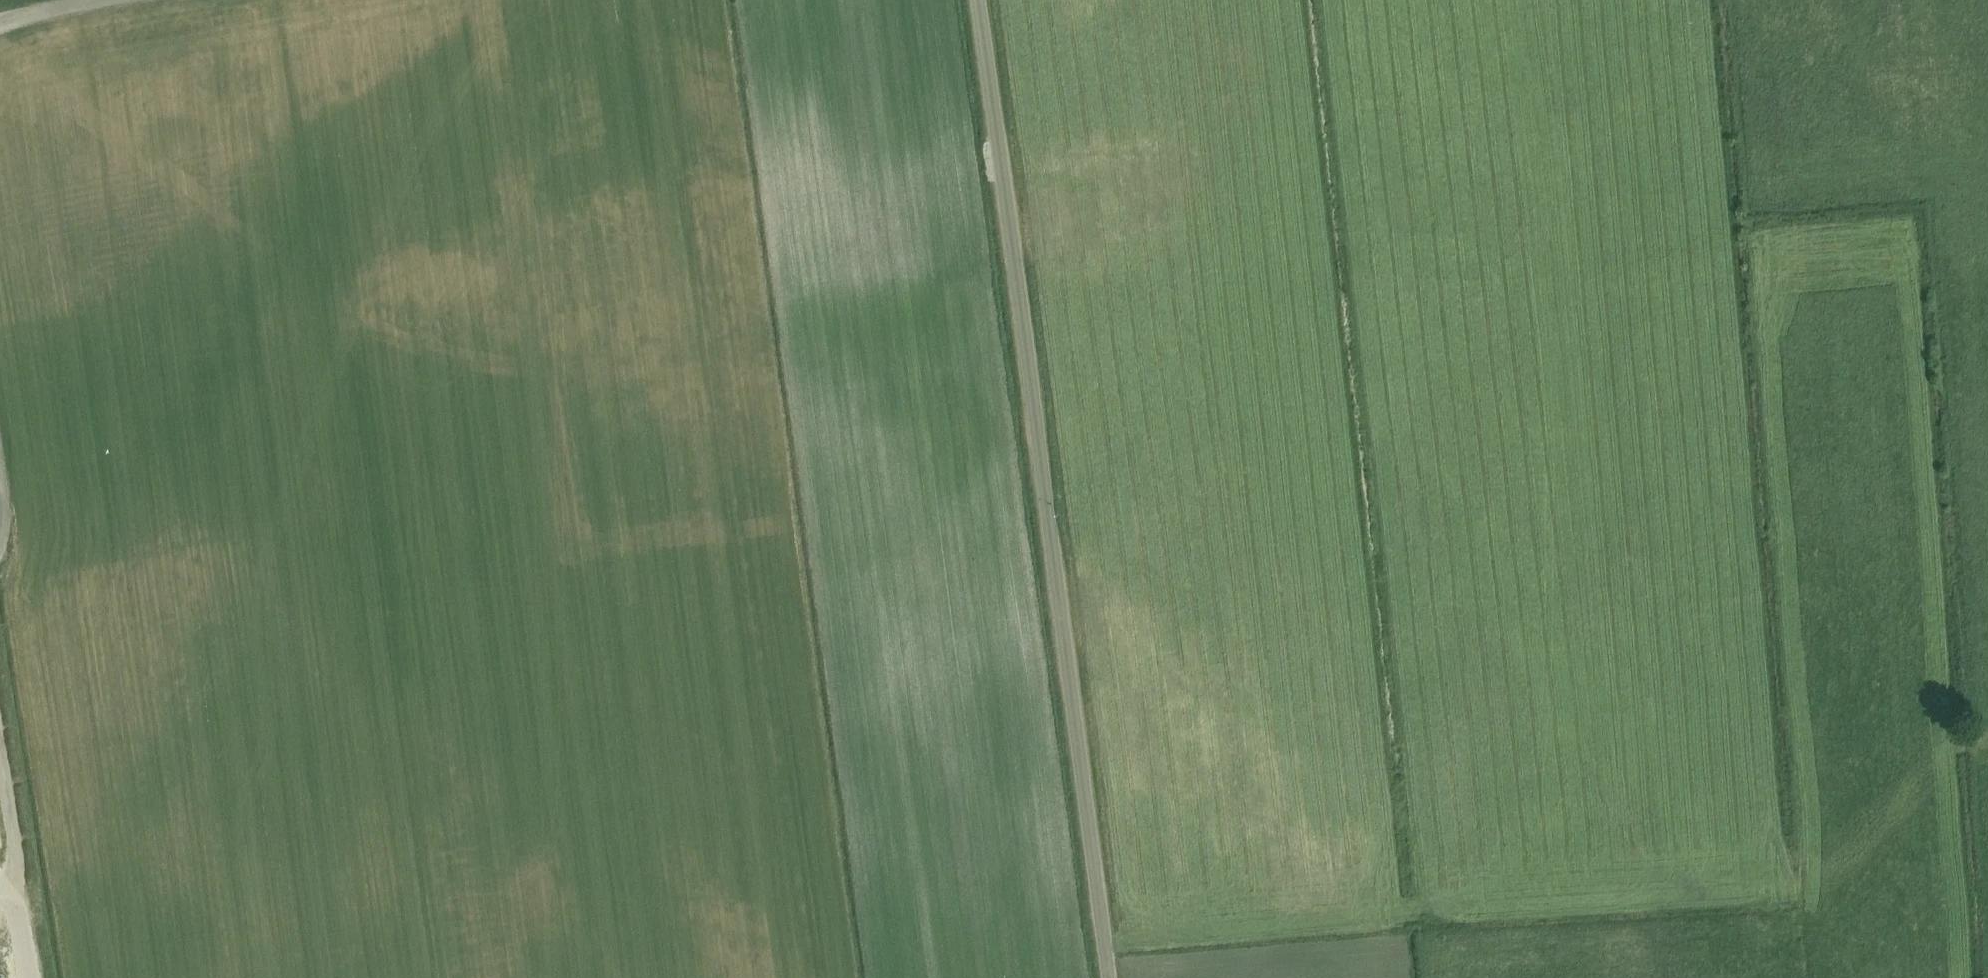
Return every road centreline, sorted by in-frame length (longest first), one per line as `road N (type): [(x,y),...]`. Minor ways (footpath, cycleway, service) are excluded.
road 1 (unclassified): [(1108,977),(978,0)]

